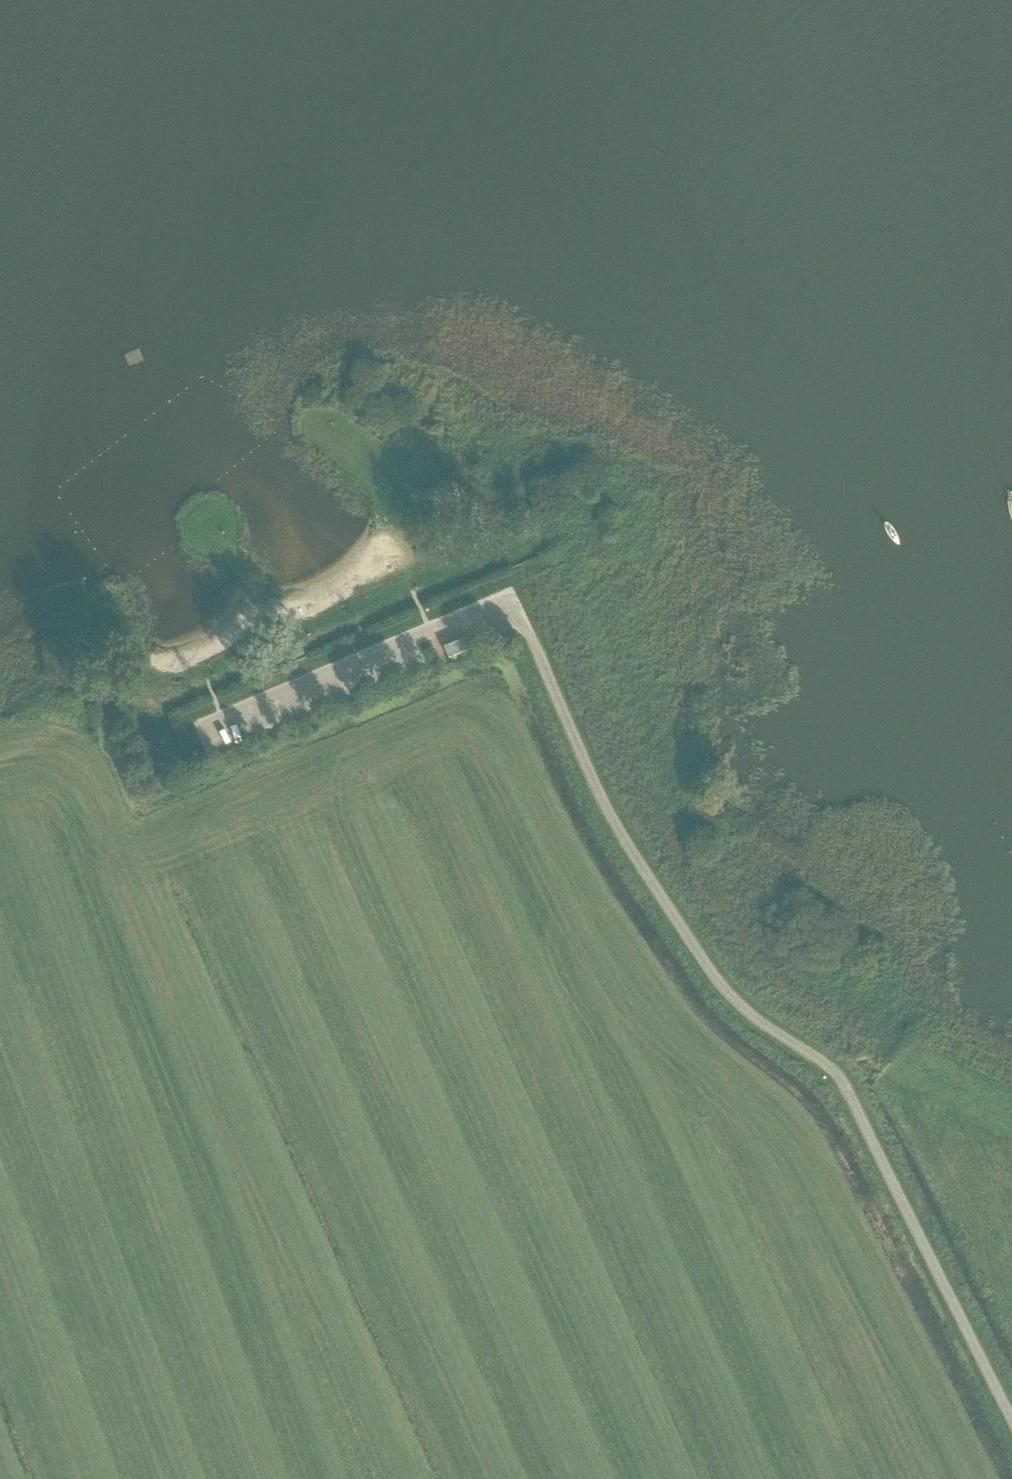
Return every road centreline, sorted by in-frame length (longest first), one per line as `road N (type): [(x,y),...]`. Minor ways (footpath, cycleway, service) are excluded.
road 1 (unclassified): [(1011,1418),(829,1092),(735,1003),(670,919),(569,736),(511,605),(490,606),(214,723)]

